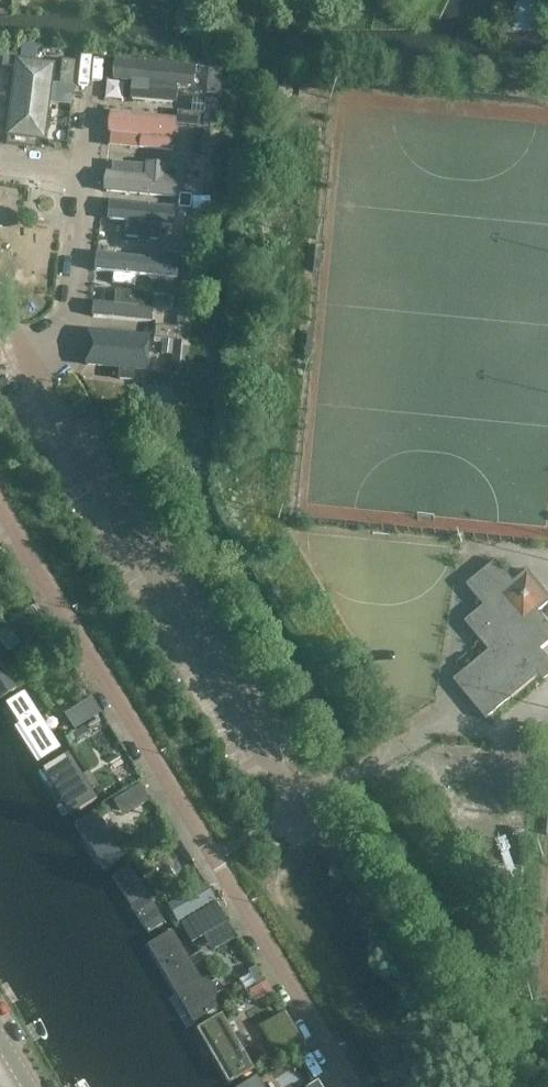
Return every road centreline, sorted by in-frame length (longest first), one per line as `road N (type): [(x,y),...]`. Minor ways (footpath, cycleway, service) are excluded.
road 1 (residential): [(350,1086),(0,510)]
road 2 (unclassified): [(317,837),(23,353)]
road 3 (residential): [(23,353),(67,331),(86,164)]

